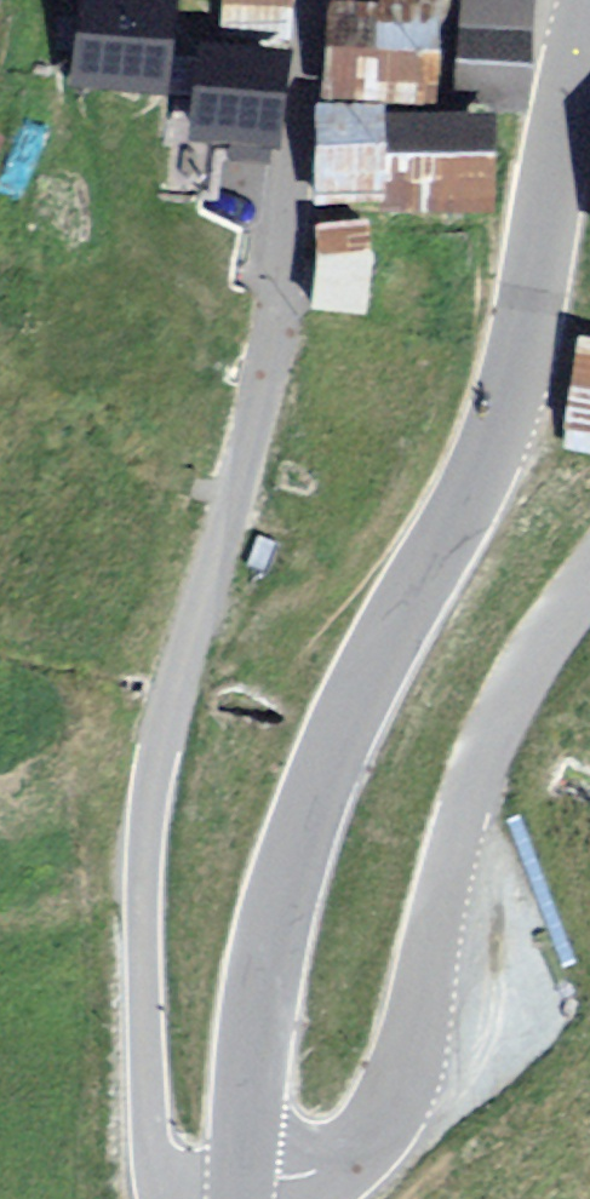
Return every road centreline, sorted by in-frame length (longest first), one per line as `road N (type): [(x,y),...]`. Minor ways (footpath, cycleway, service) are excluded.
road 1 (residential): [(159,1198),(149,1146),(143,943),(152,796),(262,380),(312,0)]
road 2 (tertiary): [(240,1177),(255,998),(299,817),(343,710),(497,421),(534,296),(589,26)]
road 3 (residential): [(589,581),(544,642),(482,768),(454,845),(415,1045),(390,1120),(369,1146),(322,1171),(240,1177)]

